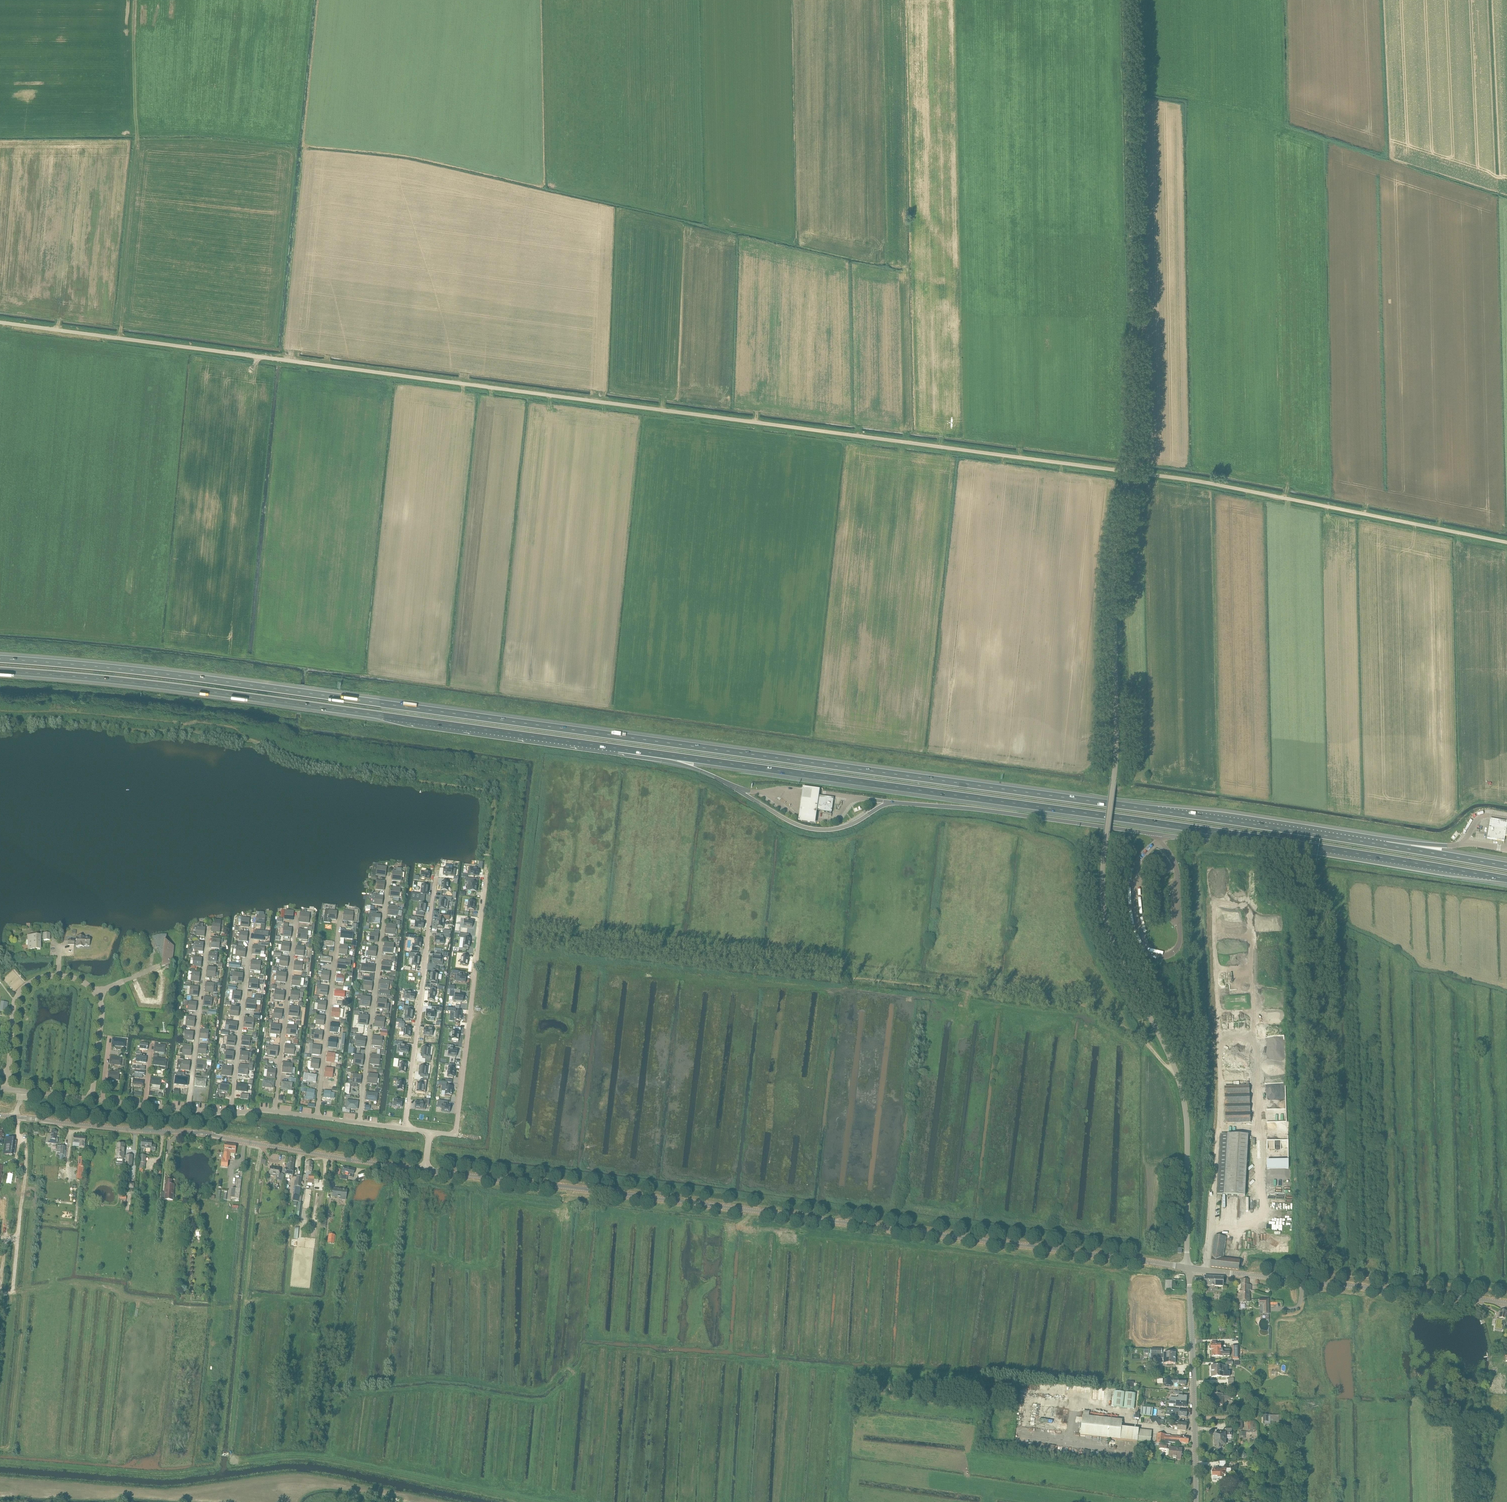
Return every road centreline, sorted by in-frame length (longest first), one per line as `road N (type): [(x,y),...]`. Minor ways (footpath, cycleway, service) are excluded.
road 1 (motorway): [(1386,845),(209,680),(0,659)]
road 2 (unclassified): [(1130,472),(0,323)]
road 3 (track): [(496,1137),(524,940),(1071,1001),(1138,1037),(1177,1076)]
road 4 (unclassified): [(1188,1267),(1182,1094),(1112,939),(1103,891),(1116,761),(1114,571),(1130,472)]
road 5 (tertiary): [(1188,1267),(426,1171)]
road 6 (motorway): [(617,748),(1283,841)]
road 7 (motorway): [(0,671),(617,748)]
road 8 (unclassified): [(1130,472),(1127,0)]
road 9 (residential): [(430,1132),(0,1089)]
road 10 (tertiary): [(426,1171),(205,1133),(0,1116)]
road 11 (unclassified): [(1506,542),(1130,472)]
road 12 (unclassified): [(1506,1303),(1188,1267)]
road 13 (tertiary): [(1196,1501),(1188,1267)]
road 14 (motorway): [(1283,841),(1506,879)]
road 15 (motorway): [(1506,865),(1386,845)]

